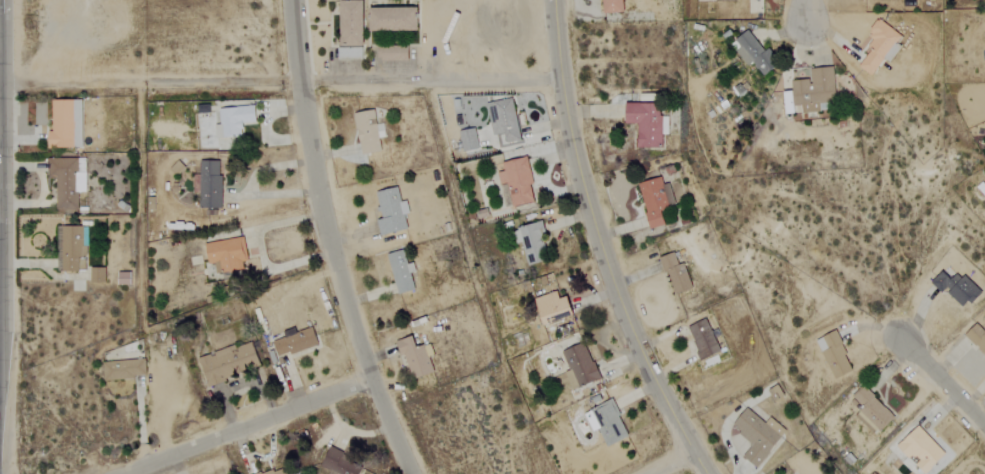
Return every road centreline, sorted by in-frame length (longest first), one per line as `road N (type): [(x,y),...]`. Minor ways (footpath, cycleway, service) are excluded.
road 1 (residential): [(703,473),(637,363),(591,238),(559,78),(553,0)]
road 2 (residential): [(294,0),(299,82),(331,253),(366,378),(413,473)]
road 3 (residential): [(115,473),(366,378)]
road 4 (residential): [(984,428),(898,340)]

